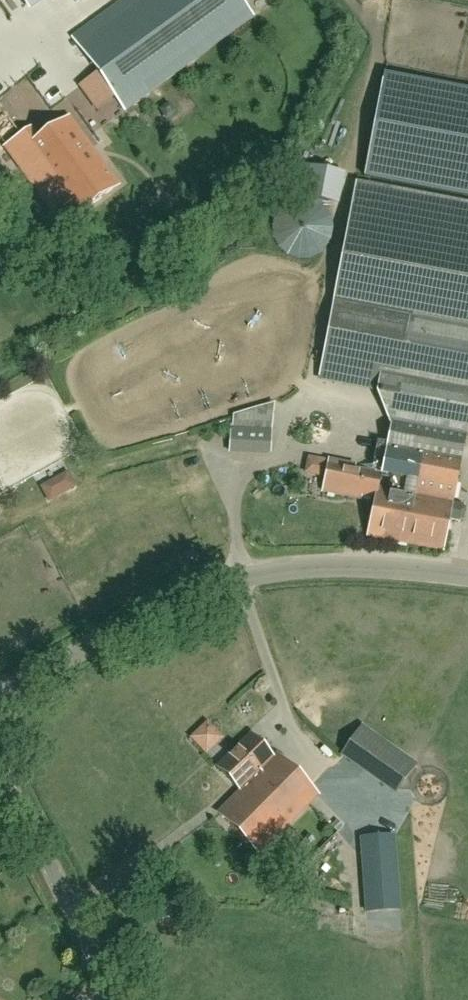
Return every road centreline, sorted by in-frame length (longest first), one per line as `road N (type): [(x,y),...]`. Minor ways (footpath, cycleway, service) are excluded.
road 1 (unclassified): [(0,693),(146,614),(254,572),(343,565),(467,576)]
road 2 (unclassified): [(102,999),(85,942),(0,776)]

